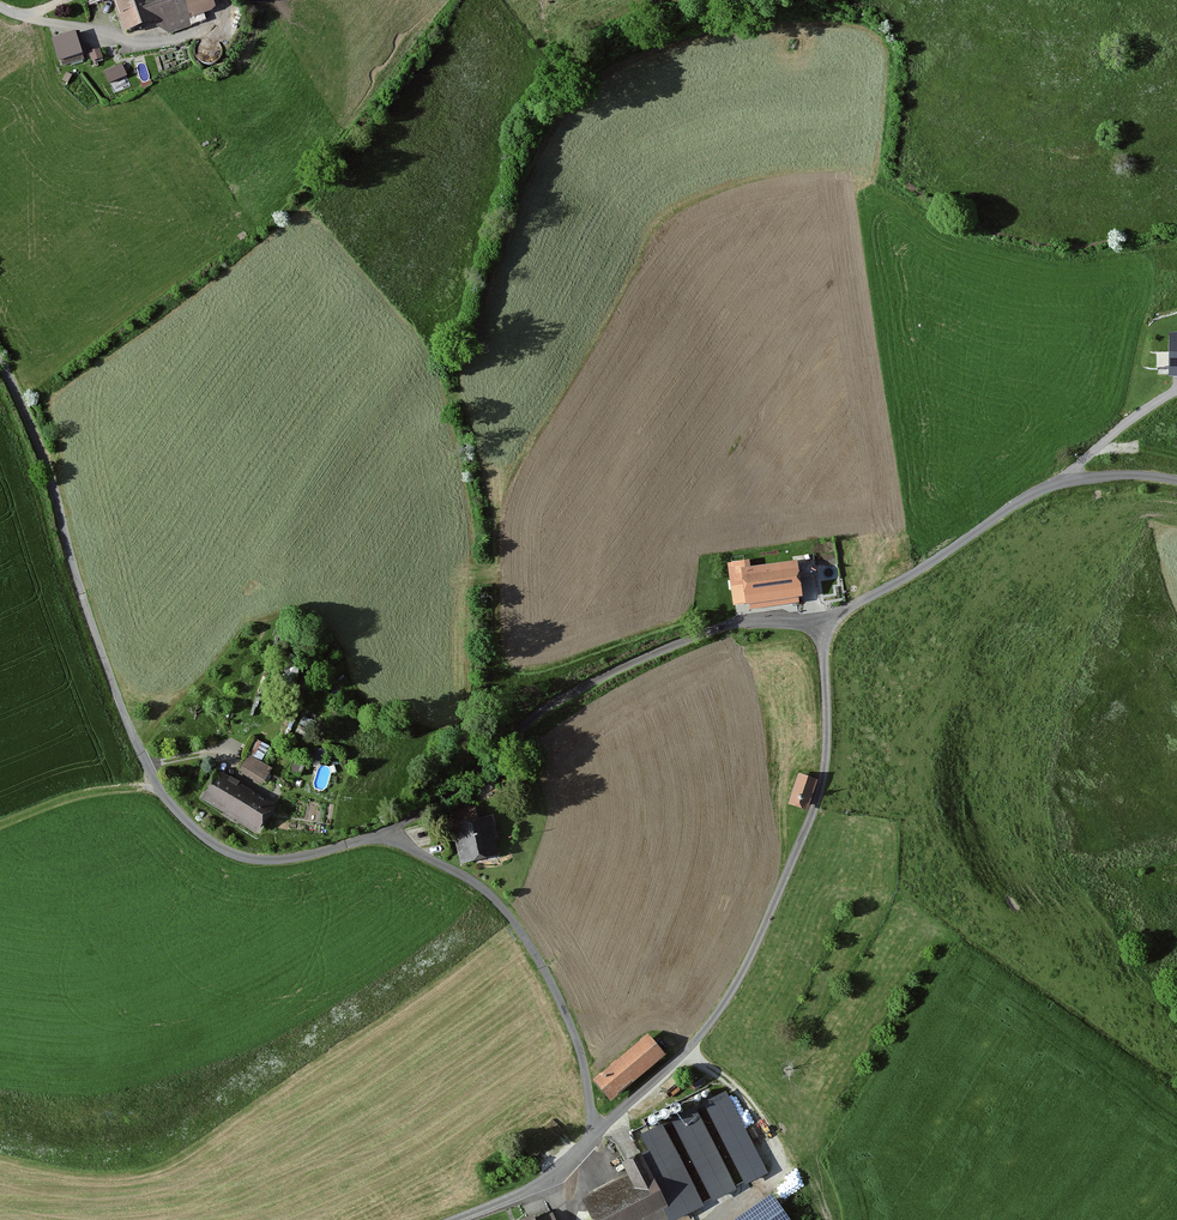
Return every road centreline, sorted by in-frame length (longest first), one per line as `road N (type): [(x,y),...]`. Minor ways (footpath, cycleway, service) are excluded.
road 1 (unclassified): [(592,1138),(583,1062),(563,1006),(490,894),(386,838),(251,859),(207,839),(173,806),(125,716),(39,448),(0,362)]
road 2 (unclassified): [(1176,480),(1129,475),(1042,489),(822,626),(825,772),(757,943),(705,1031),(592,1138)]
road 3 (track): [(386,838),(547,706),(607,673),(738,623),(822,626)]
road 4 (residential): [(0,8),(129,43),(203,31)]
road 5 (unclassified): [(452,1219),(543,1182),(592,1138)]
road 6 (track): [(1057,483),(1176,391)]
road 7 (track): [(261,794),(202,756),(146,763)]

